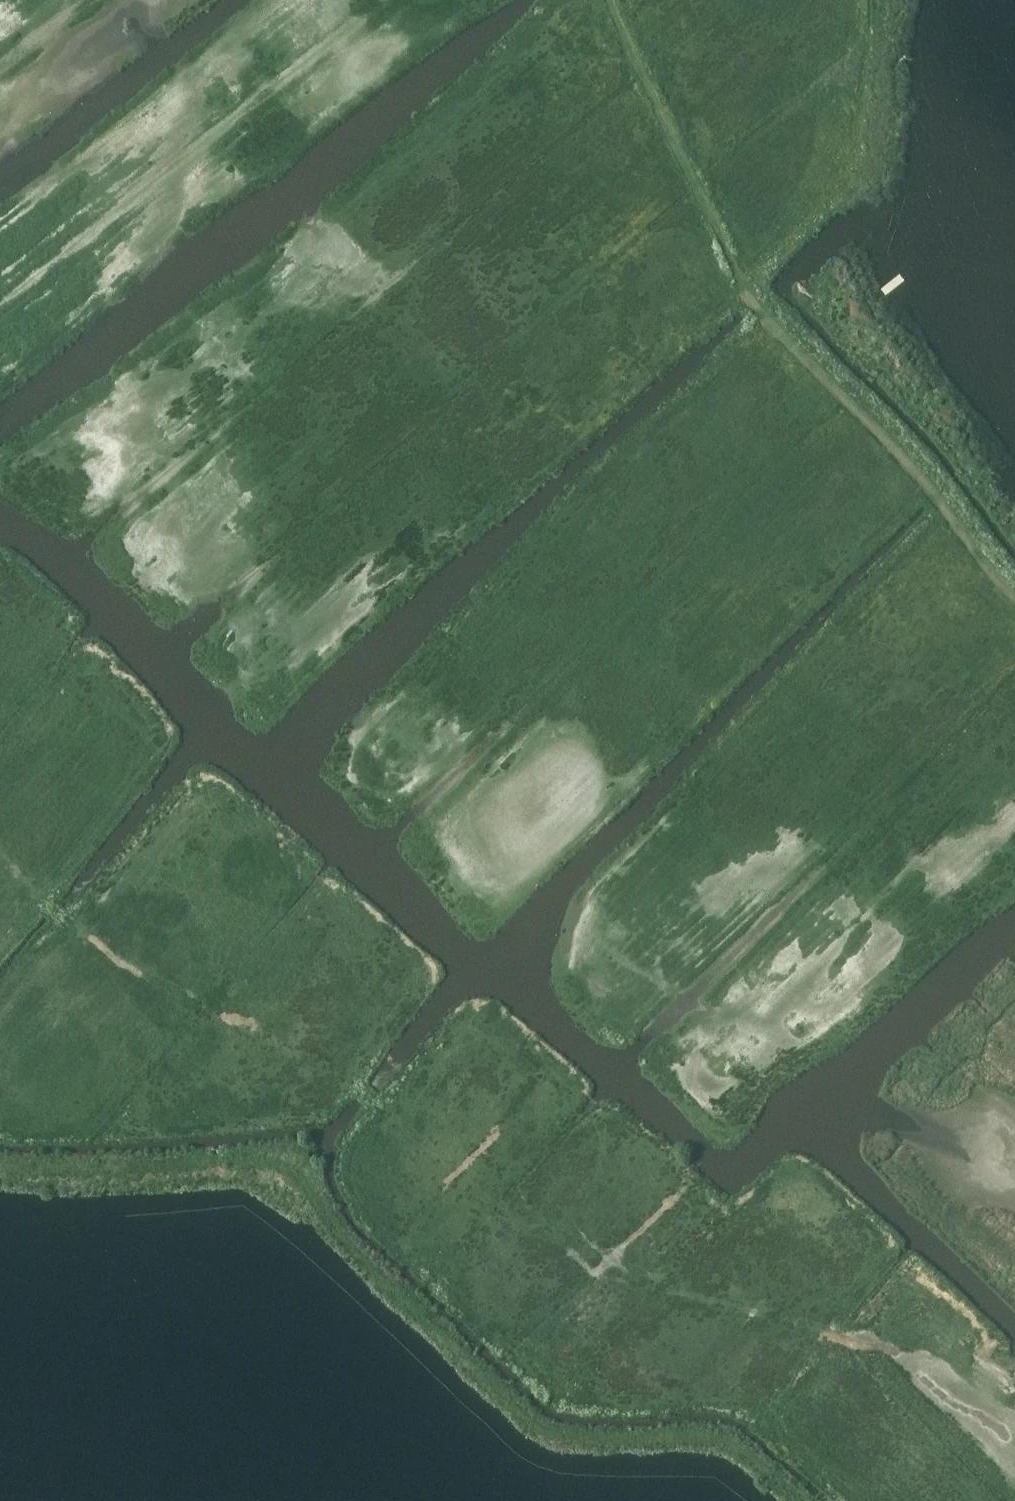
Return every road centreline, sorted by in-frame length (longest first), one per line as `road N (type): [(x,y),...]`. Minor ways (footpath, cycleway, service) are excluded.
road 1 (track): [(1014,595),(892,445),(739,285),(607,0)]

